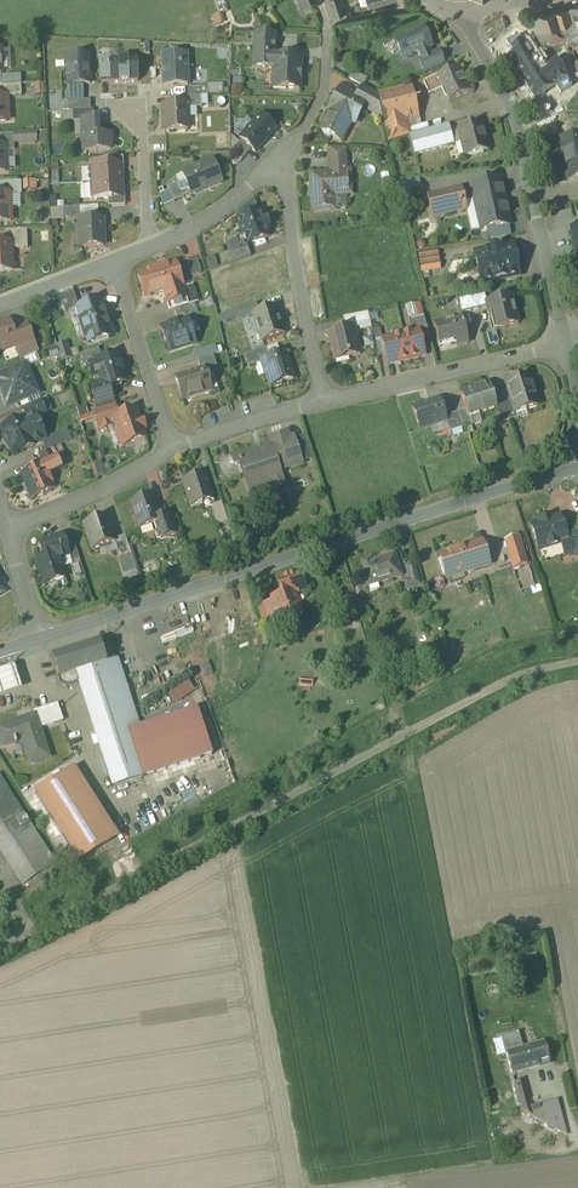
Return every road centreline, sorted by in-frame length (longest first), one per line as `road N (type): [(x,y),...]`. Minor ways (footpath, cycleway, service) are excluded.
road 1 (unclassified): [(0,946),(490,691),(577,662)]
road 2 (tertiary): [(36,639),(577,470)]
road 3 (residential): [(566,350),(502,89)]
road 4 (residential): [(566,350),(322,403)]
road 5 (residential): [(322,403),(283,163)]
road 6 (residential): [(116,266),(173,451)]
road 7 (residential): [(173,451),(74,505),(7,530)]
road 8 (residential): [(283,163),(208,220),(151,249)]
road 9 (residential): [(322,403),(173,451)]
road 10 (residential): [(283,163),(320,98),(329,32)]
road 11 (residential): [(151,249),(141,112)]
road 12 (residential): [(0,306),(116,266)]

